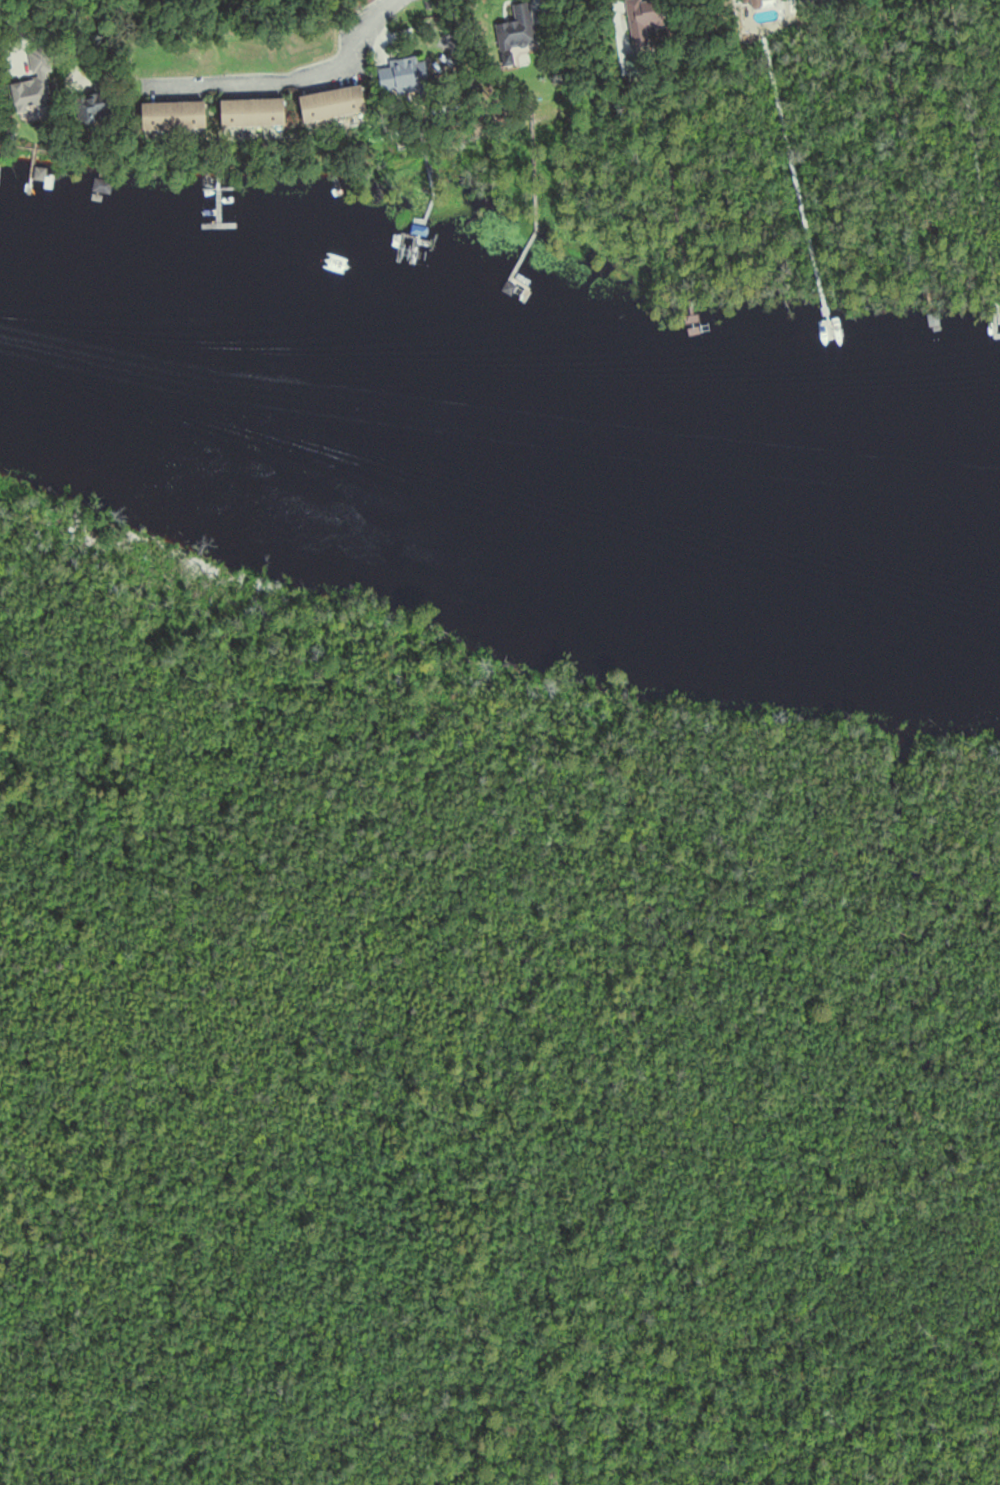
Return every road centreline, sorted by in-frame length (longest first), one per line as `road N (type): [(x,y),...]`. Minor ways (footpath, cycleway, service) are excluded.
road 1 (residential): [(363,29),(342,62),(314,75),(157,87)]

